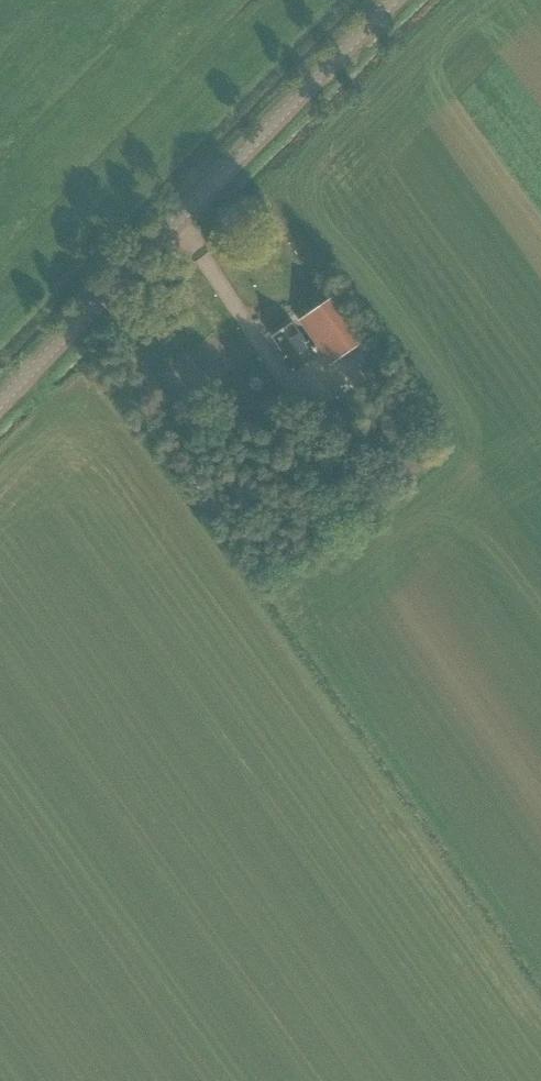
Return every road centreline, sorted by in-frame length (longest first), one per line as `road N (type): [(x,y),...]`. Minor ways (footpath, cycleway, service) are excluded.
road 1 (tertiary): [(0,413),(397,0)]

